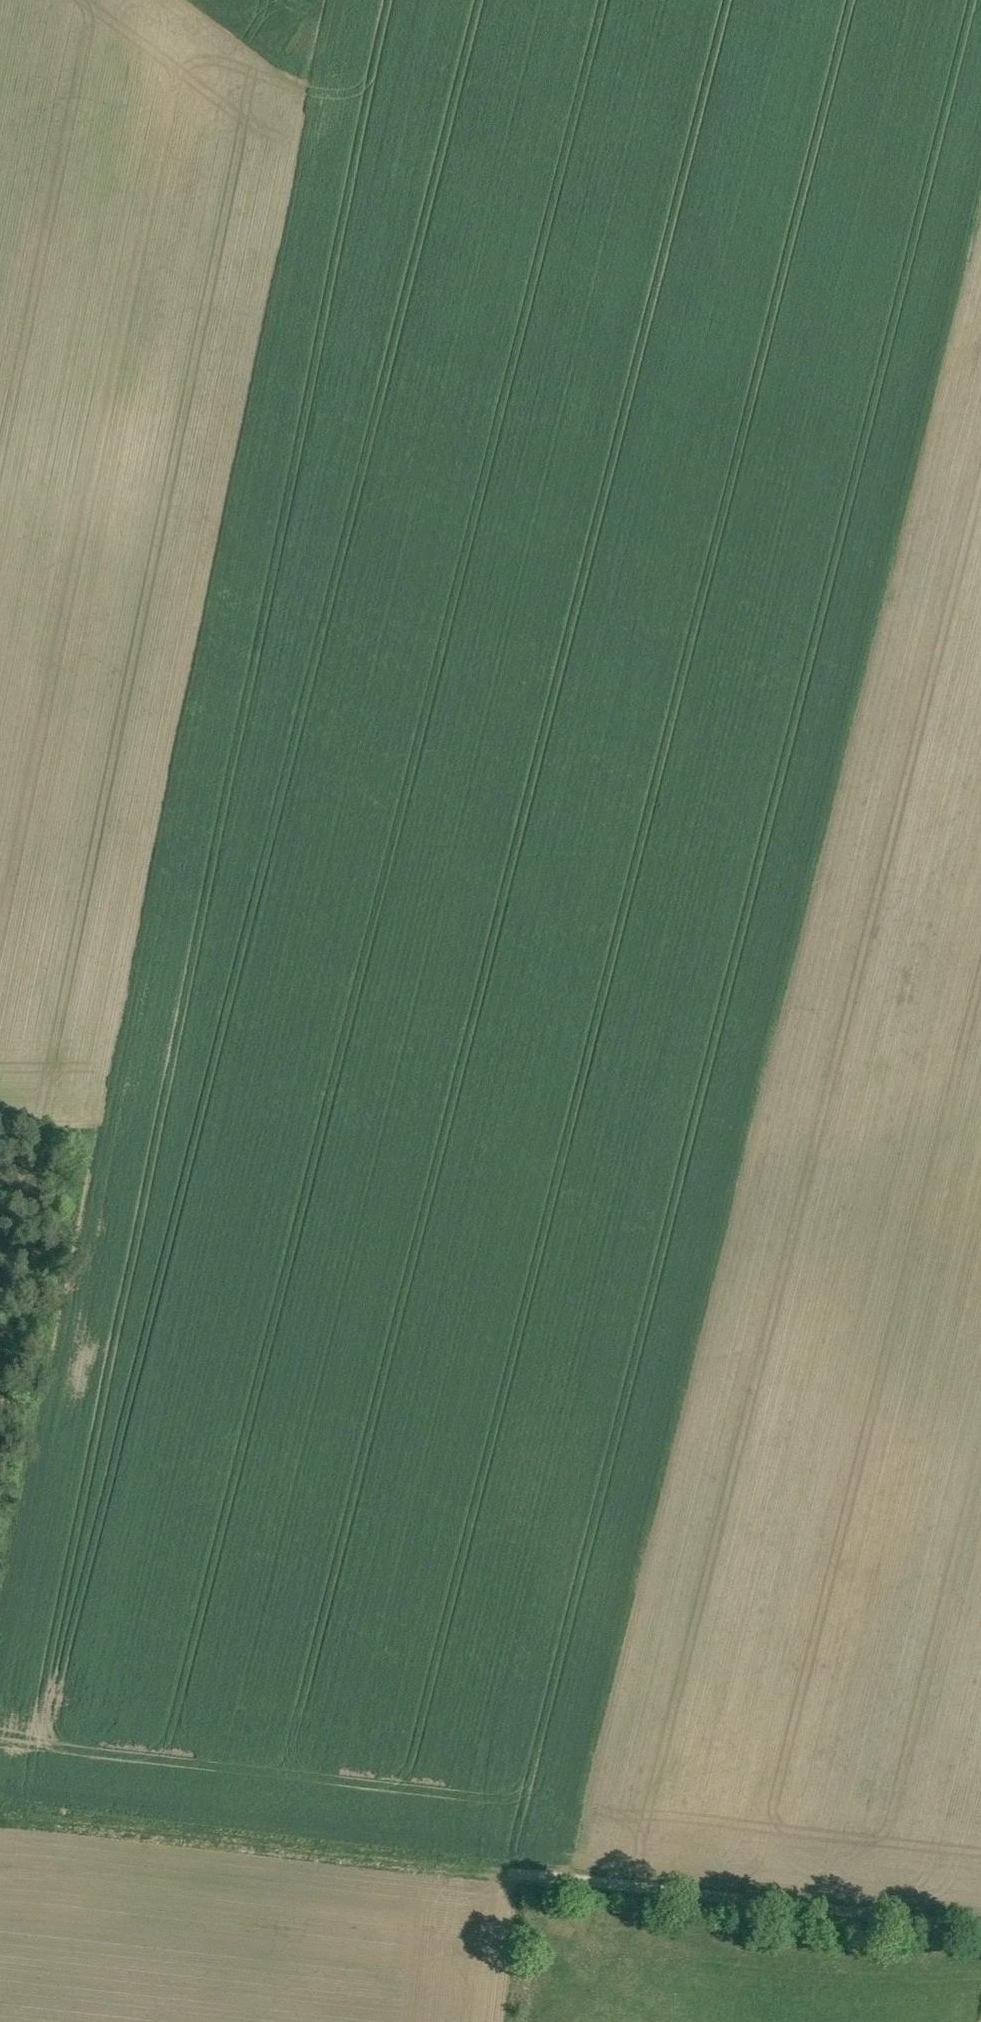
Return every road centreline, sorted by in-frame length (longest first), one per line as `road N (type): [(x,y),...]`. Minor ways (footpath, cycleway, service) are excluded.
road 1 (track): [(980,1927),(533,1876)]

